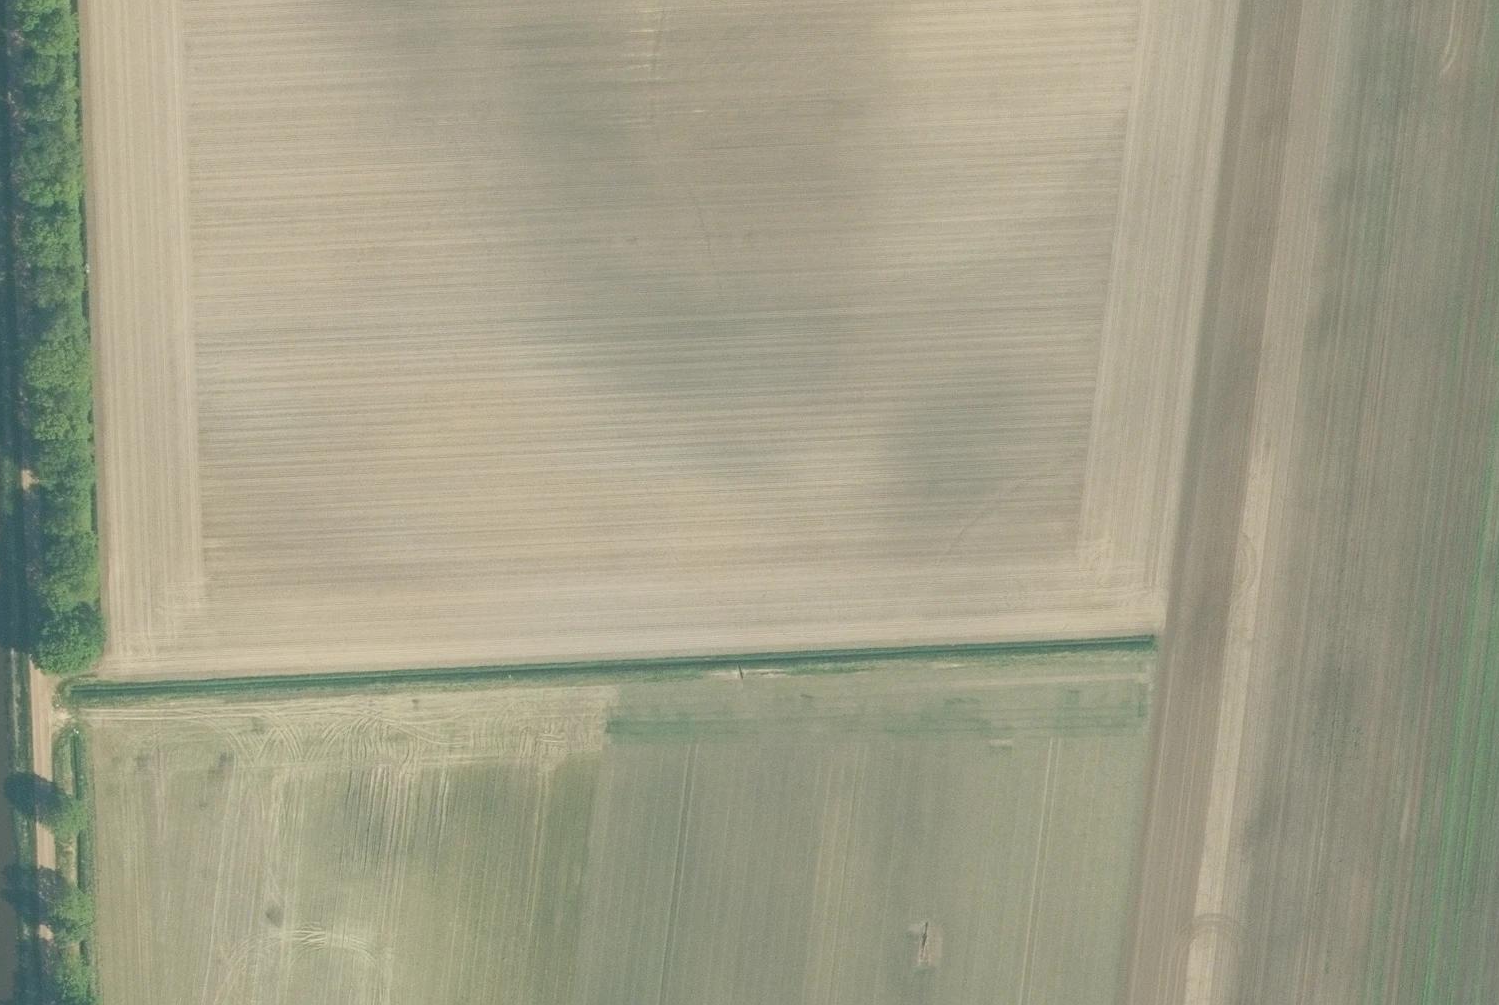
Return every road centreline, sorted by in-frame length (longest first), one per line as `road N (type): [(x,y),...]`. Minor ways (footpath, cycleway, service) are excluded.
road 1 (track): [(52,1004),(13,0)]

